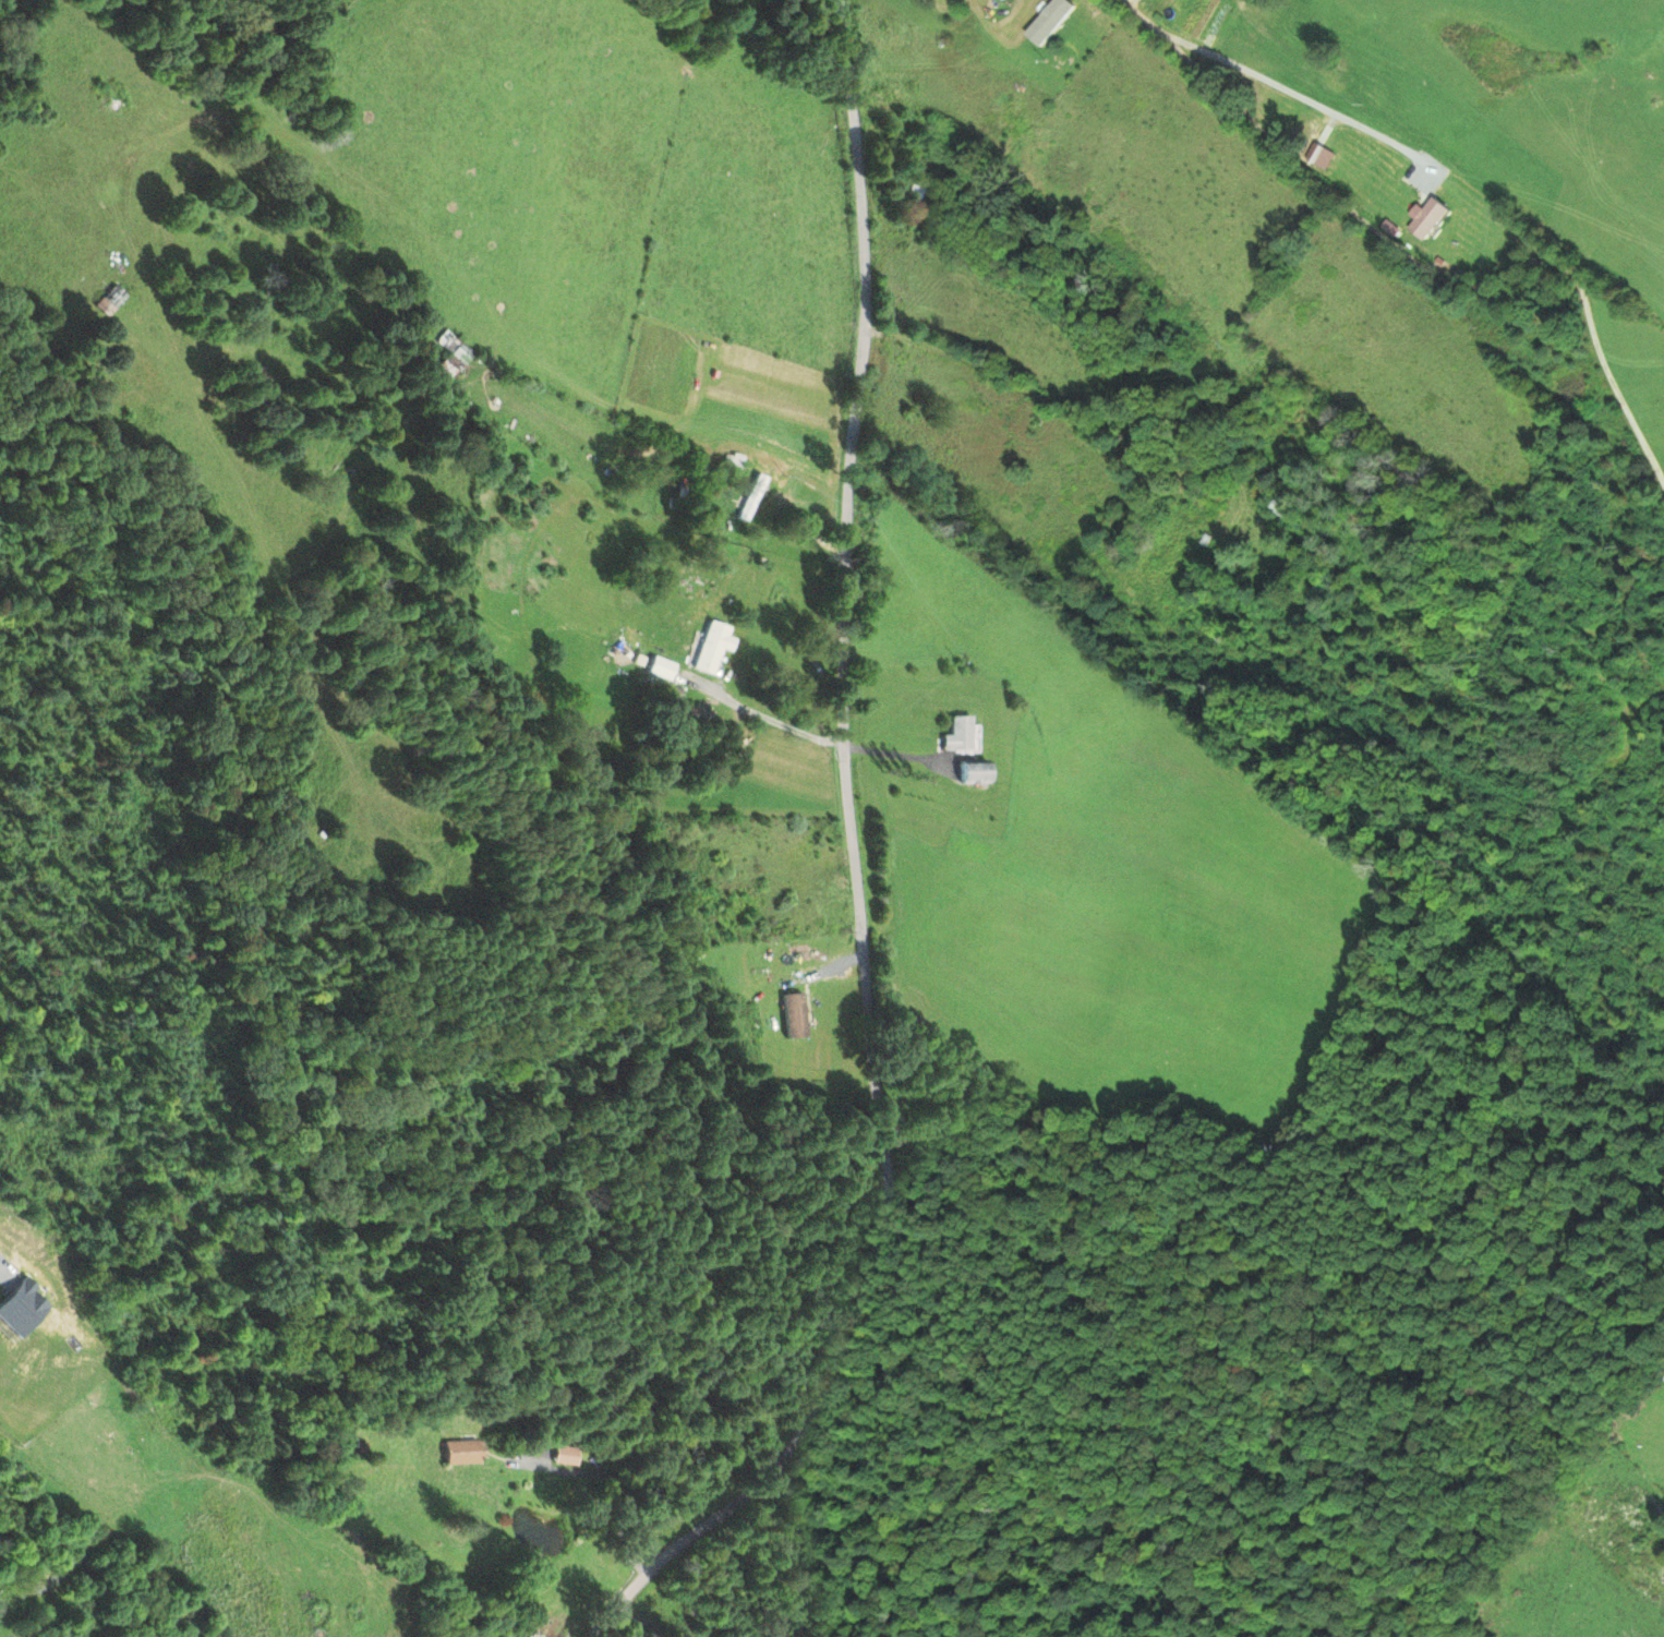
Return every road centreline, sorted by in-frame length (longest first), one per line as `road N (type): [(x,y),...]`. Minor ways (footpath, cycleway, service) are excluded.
road 1 (residential): [(587,1636),(615,1602),(762,1480),(797,1439),(852,1326),(884,1208),(882,1104),(845,748),(848,489),(865,330),(864,164),(840,0)]
road 2 (residential): [(1663,486),(1615,397),(1560,261),(1533,257),(1502,277),(1467,284),(1430,276),(1367,230),(1122,0)]

